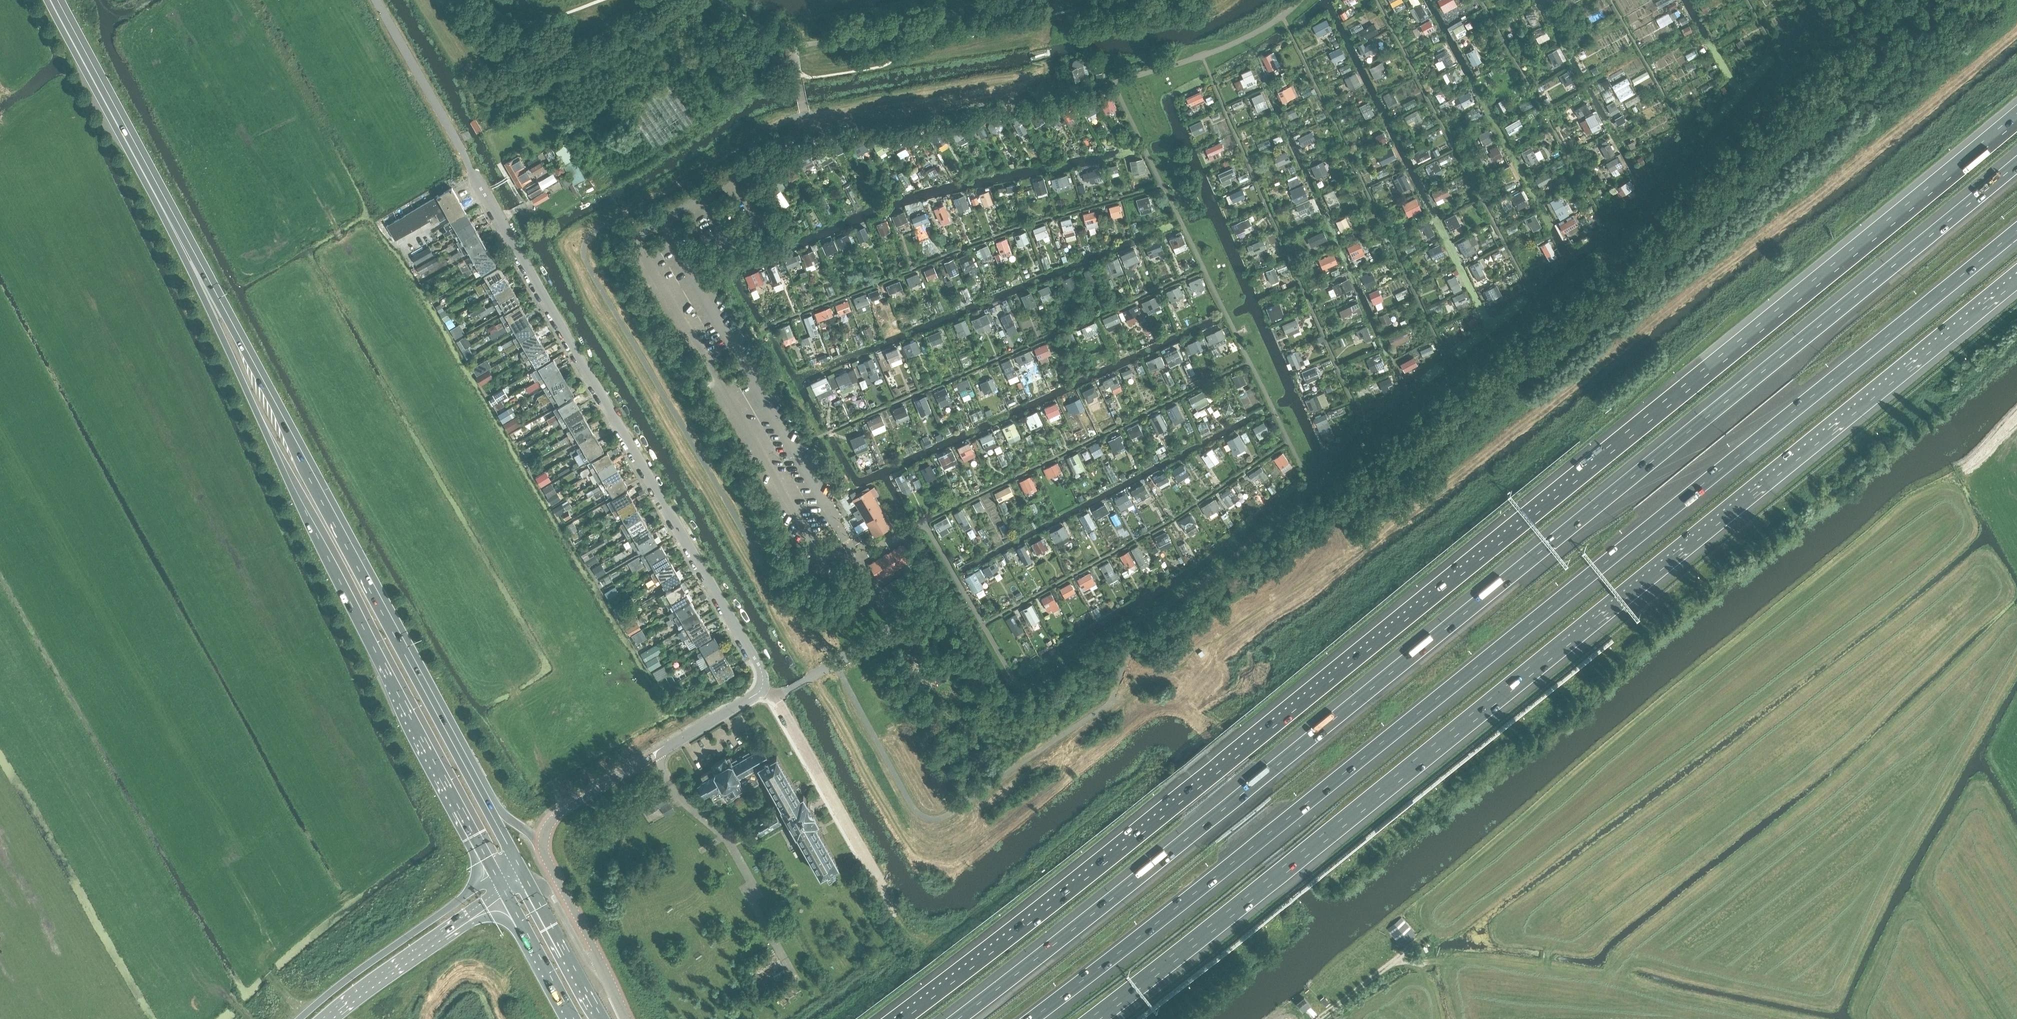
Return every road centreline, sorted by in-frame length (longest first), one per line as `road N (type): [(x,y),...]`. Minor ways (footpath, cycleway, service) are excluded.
road 1 (motorway): [(2016,115),(897,1018)]
road 2 (motorway): [(2016,163),(957,1018)]
road 3 (motorway): [(1031,1018),(2016,230)]
road 4 (motorway): [(1092,1018),(2016,277)]
road 5 (secondary): [(15,0),(384,668)]
road 6 (secondary): [(523,873),(197,269)]
road 7 (residential): [(762,690),(763,671),(468,160)]
road 8 (residential): [(628,1018),(546,855),(546,831),(570,806),(762,690)]
road 9 (secondary): [(197,269),(384,668)]
road 10 (secondary): [(197,269),(54,0)]
road 11 (primary): [(497,877),(300,1018)]
road 12 (secondary): [(384,668),(497,877)]
road 13 (primary): [(332,1018),(505,890)]
road 14 (residential): [(869,862),(775,697)]
road 15 (unclassified): [(468,160),(376,0)]
road 16 (primary): [(604,1018),(523,873)]
road 17 (primary): [(505,890),(573,1018)]

